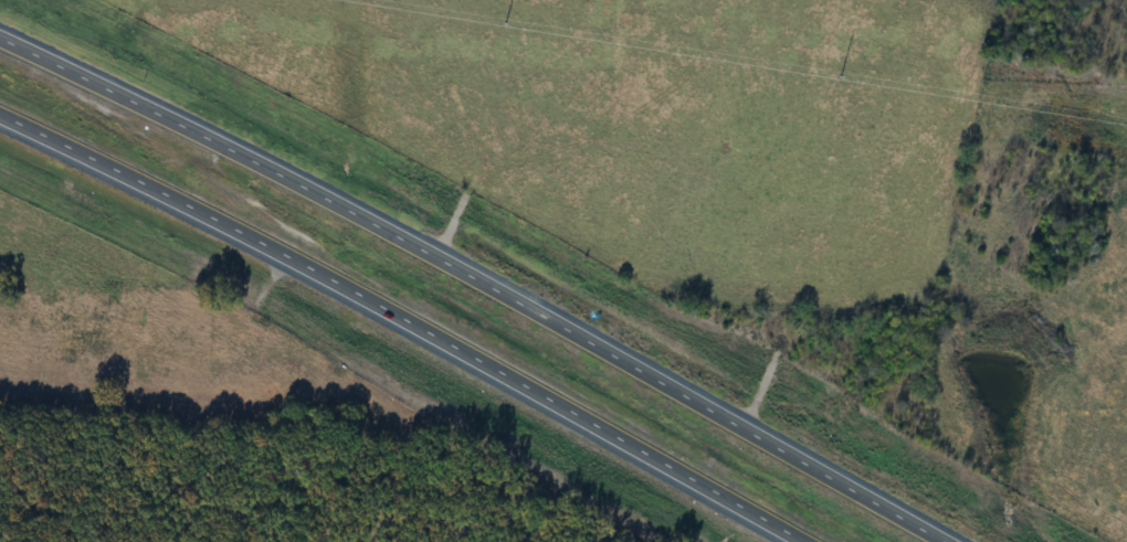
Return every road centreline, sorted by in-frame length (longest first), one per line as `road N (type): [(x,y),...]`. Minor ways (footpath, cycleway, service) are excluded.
road 1 (trunk): [(946,541),(509,296),(0,39)]
road 2 (trunk): [(0,117),(274,248),(801,541)]

